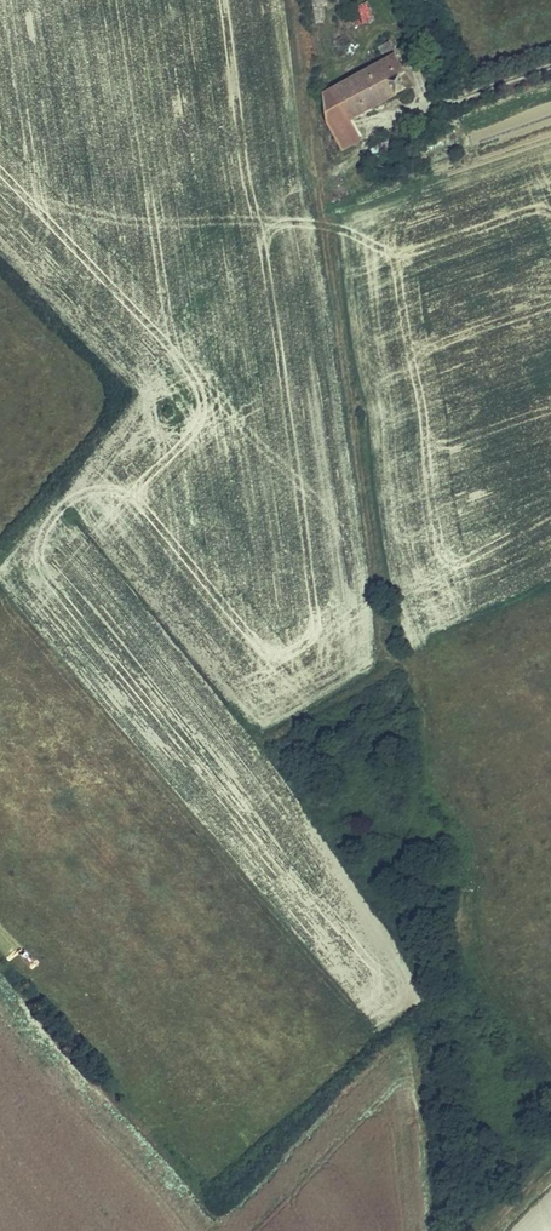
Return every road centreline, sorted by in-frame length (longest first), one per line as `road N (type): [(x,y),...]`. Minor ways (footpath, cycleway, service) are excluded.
road 1 (track): [(392,667),(298,0)]

